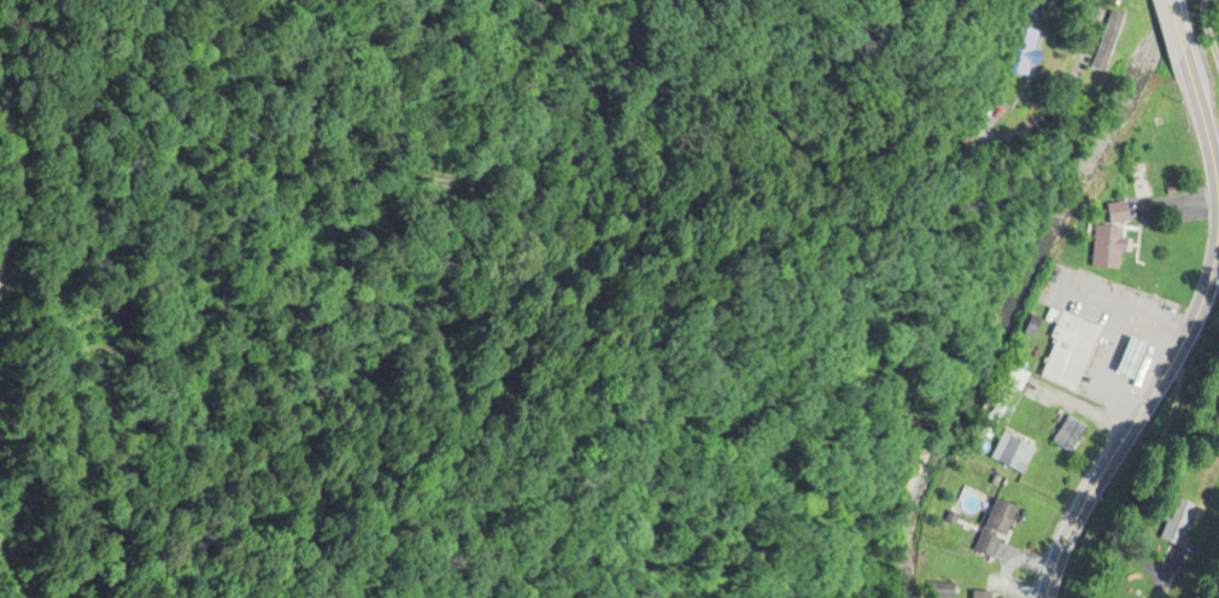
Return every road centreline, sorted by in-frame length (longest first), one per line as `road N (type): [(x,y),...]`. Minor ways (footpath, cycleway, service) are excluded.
road 1 (primary): [(1039,597),(1065,528),(1184,335),(1211,266),(1211,157),(1180,53)]

